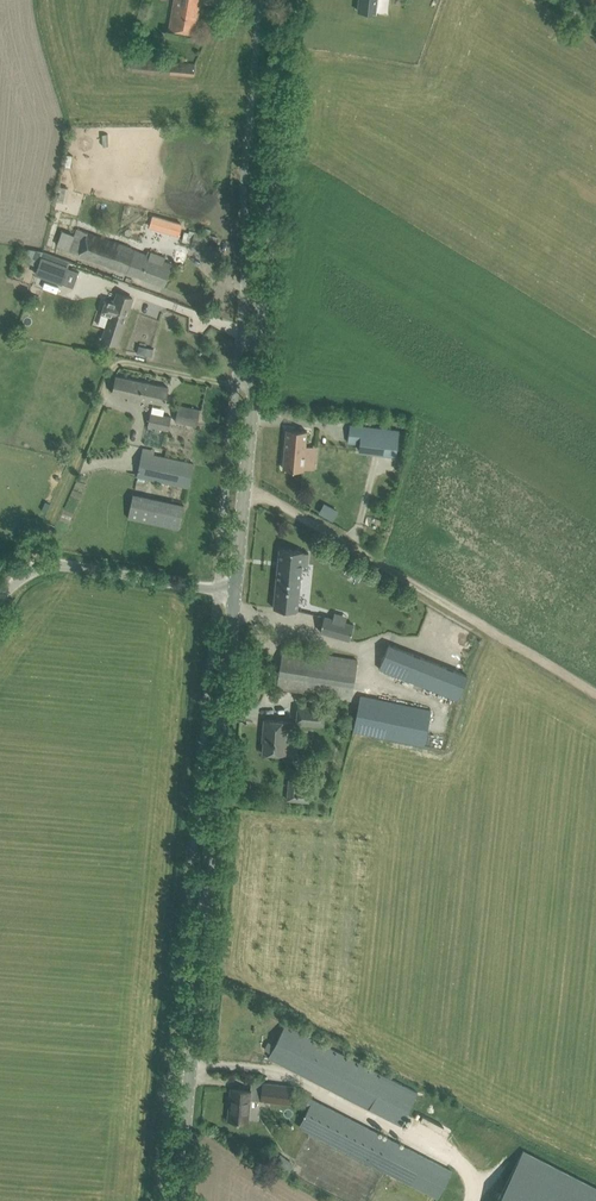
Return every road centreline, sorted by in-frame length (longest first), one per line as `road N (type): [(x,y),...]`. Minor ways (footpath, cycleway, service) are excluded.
road 1 (tertiary): [(177,1200),(234,593)]
road 2 (tertiary): [(234,593),(291,0)]
road 3 (track): [(243,496),(268,499),(595,695)]
road 4 (unclassified): [(0,605),(29,574),(54,569),(234,593)]

